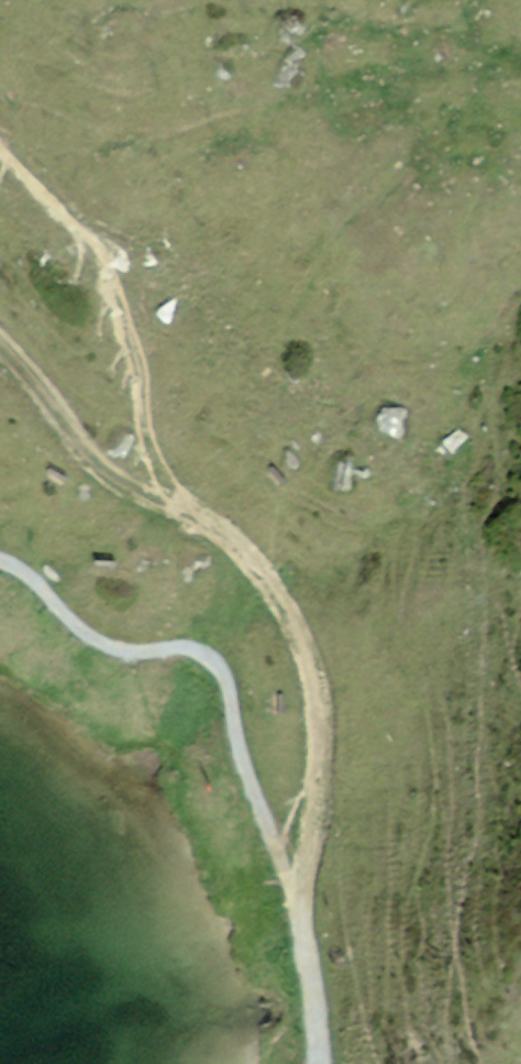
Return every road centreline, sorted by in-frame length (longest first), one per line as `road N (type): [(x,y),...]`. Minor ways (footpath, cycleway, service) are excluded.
road 1 (track): [(303,917),(322,727),(304,644),(252,562),(186,509),(145,437),(109,261),(0,151)]
road 2 (track): [(0,559),(28,575),(85,637),(131,653),(192,648),(223,668),(240,756),(303,917),(320,1063)]
road 3 (track): [(0,342),(107,481),(186,509)]

